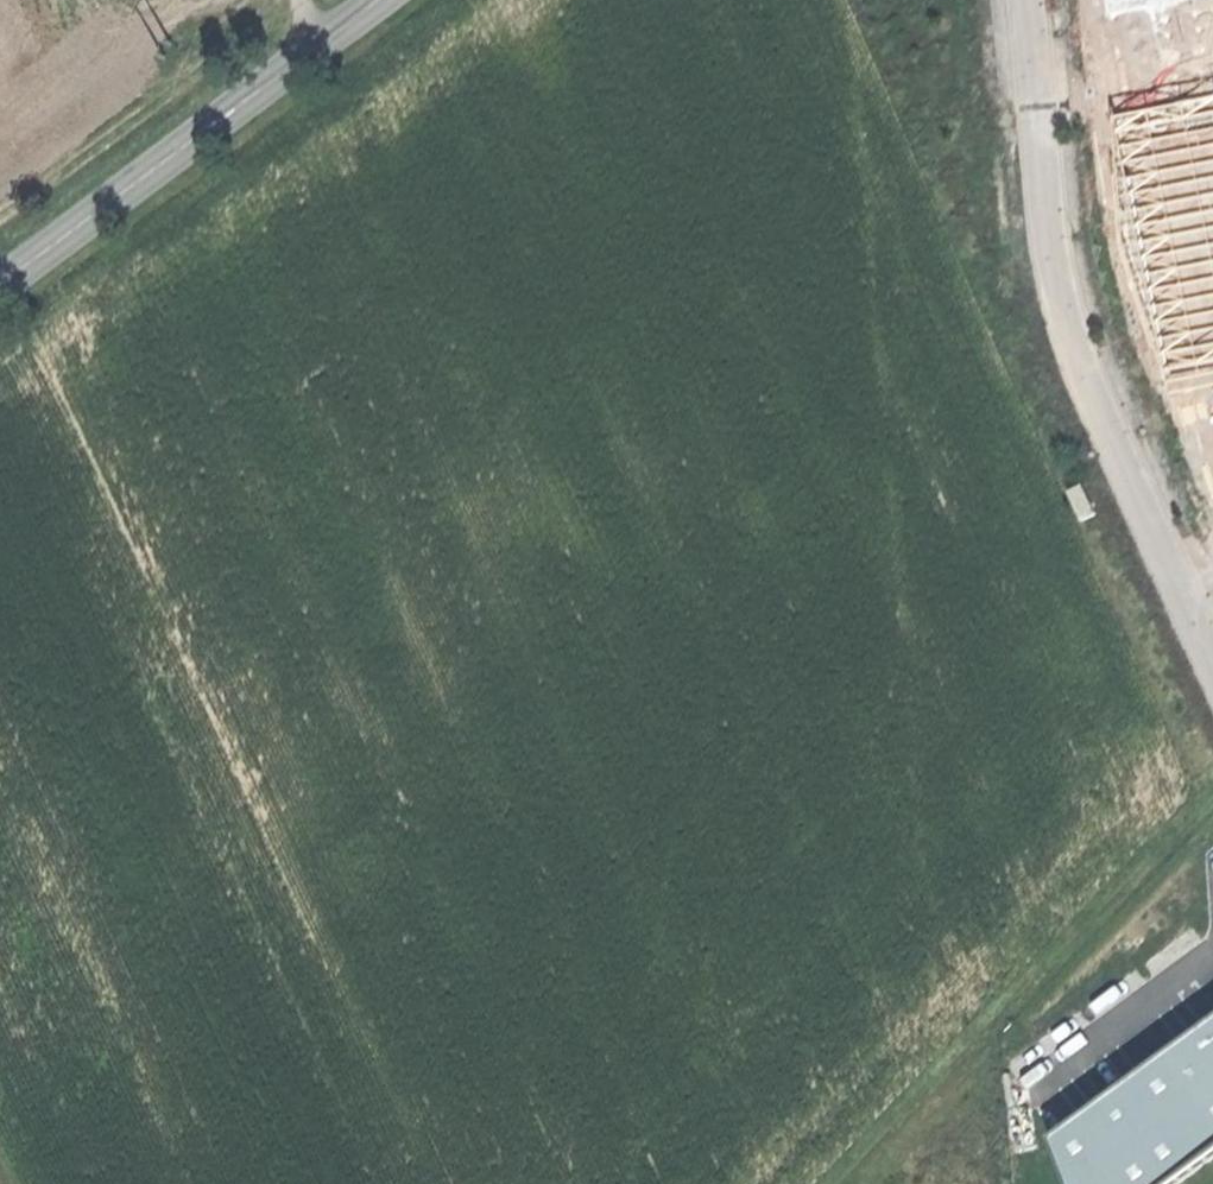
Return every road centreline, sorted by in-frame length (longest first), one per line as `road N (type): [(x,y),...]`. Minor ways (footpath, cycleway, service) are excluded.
road 1 (unclassified): [(1028,0),(1049,236),(1071,333),(1212,654)]
road 2 (track): [(1212,784),(829,1183)]
road 3 (secondary): [(385,0),(0,275)]

